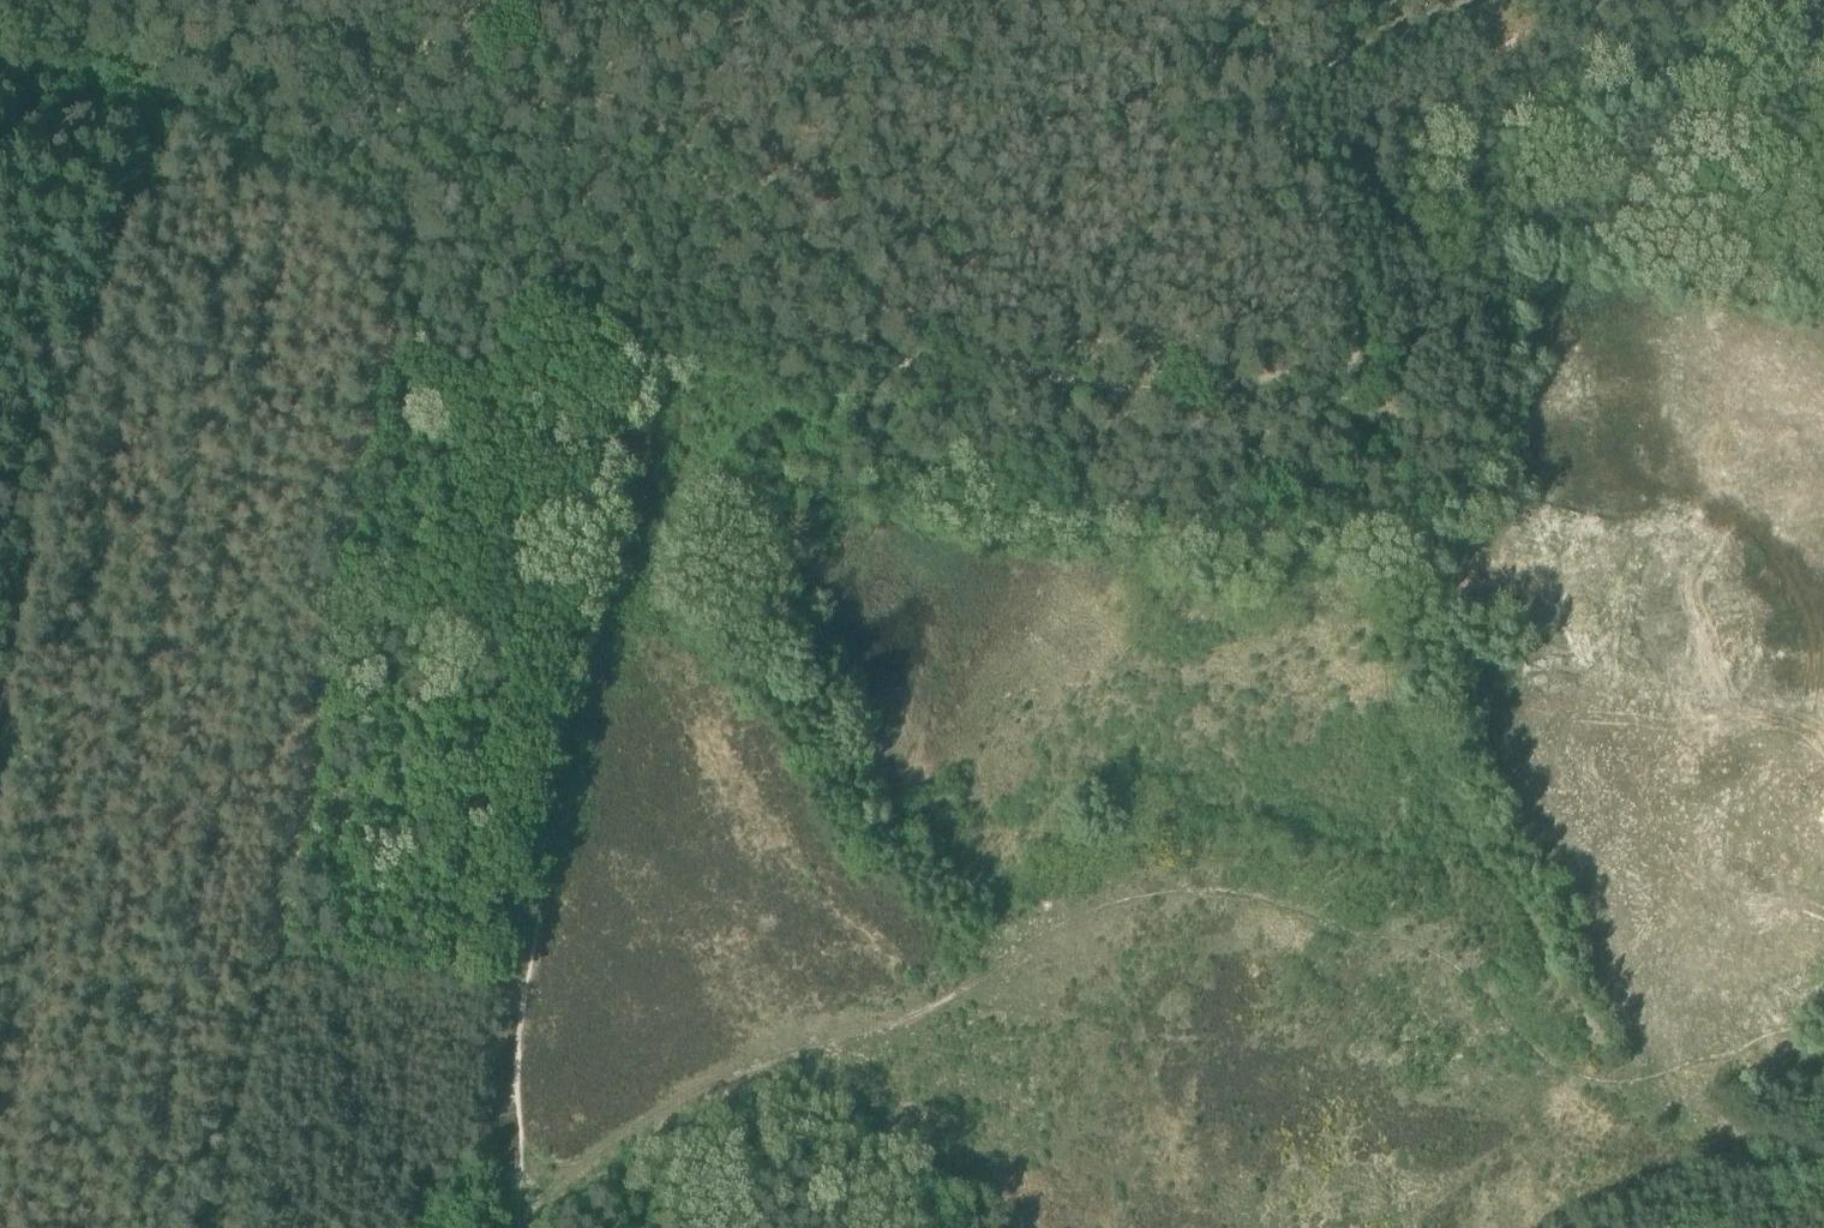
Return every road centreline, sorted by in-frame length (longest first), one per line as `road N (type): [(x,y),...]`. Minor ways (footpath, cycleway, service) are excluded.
road 1 (track): [(621,329),(653,328),(799,358),(937,363),(1268,353),(1297,337),(1318,287),(1258,113),(1234,0)]
road 2 (track): [(1528,0),(1258,113)]

